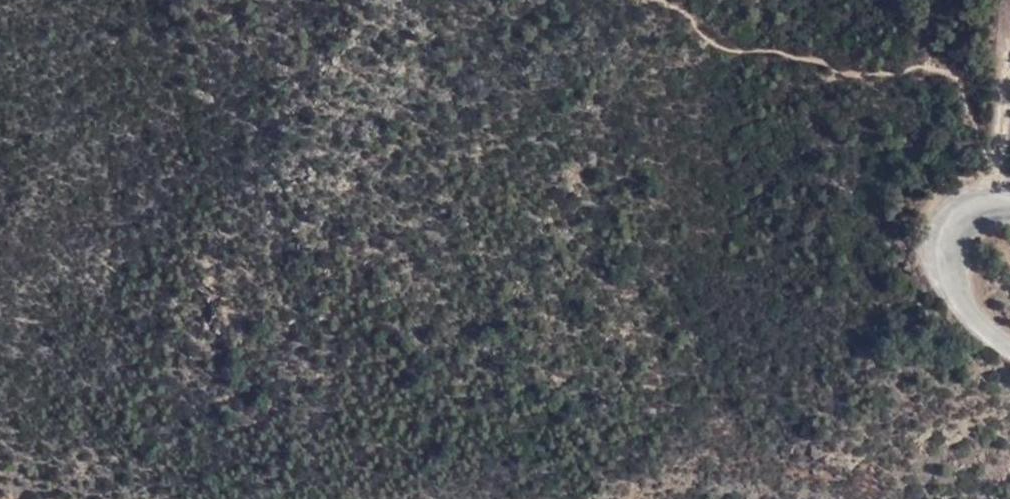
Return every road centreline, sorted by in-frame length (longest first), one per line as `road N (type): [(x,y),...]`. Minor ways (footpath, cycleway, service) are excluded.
road 1 (unclassified): [(1009,340),(974,321),(956,284),(953,238),(965,214),(988,205),(1009,211)]

